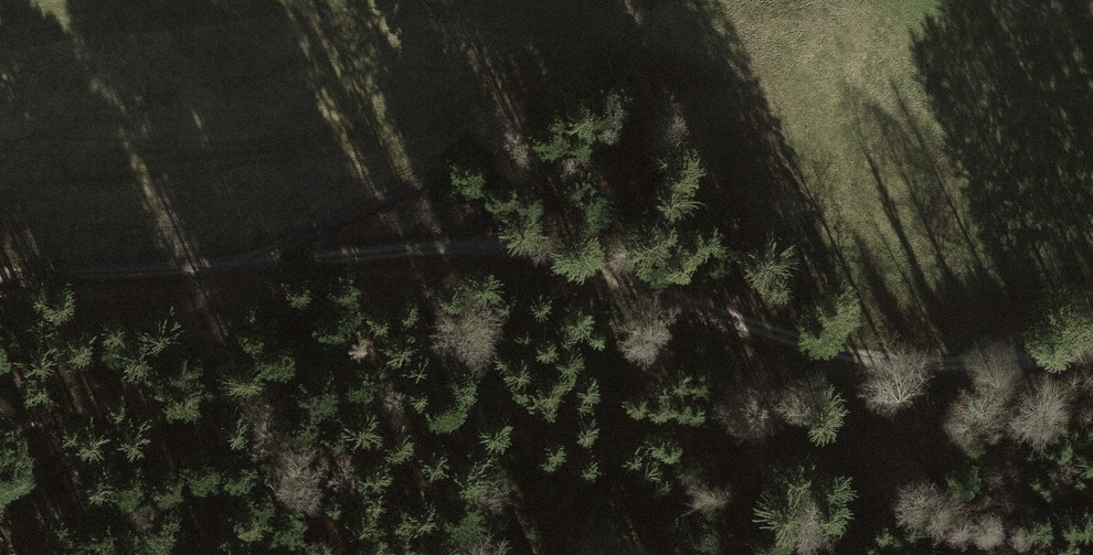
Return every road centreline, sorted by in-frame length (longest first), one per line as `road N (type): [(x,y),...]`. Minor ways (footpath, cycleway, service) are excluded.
road 1 (track): [(233,263),(474,250),(574,267),(827,356),(945,367),(1092,357)]
road 2 (track): [(233,263),(373,220),(561,115),(612,38),(624,0)]
road 3 (track): [(0,280),(100,281),(233,263)]

